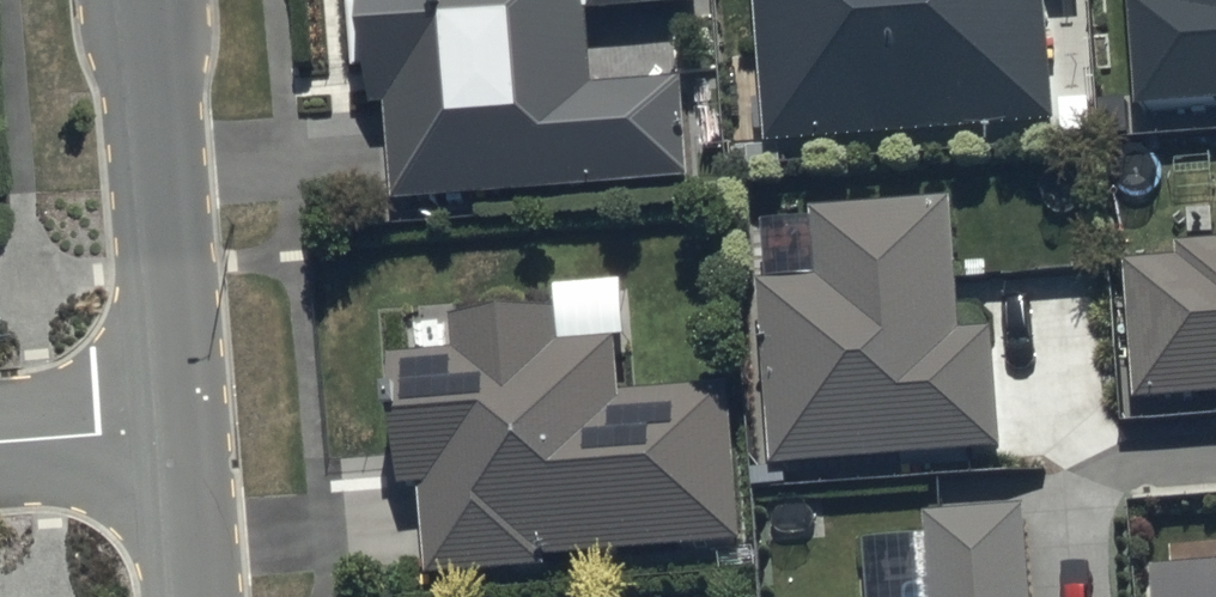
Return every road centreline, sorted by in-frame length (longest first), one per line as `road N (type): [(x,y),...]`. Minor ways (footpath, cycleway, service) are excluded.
road 1 (tertiary): [(173,430),(140,0)]
road 2 (residential): [(173,430),(0,443)]
road 3 (tertiary): [(187,596),(173,430)]

